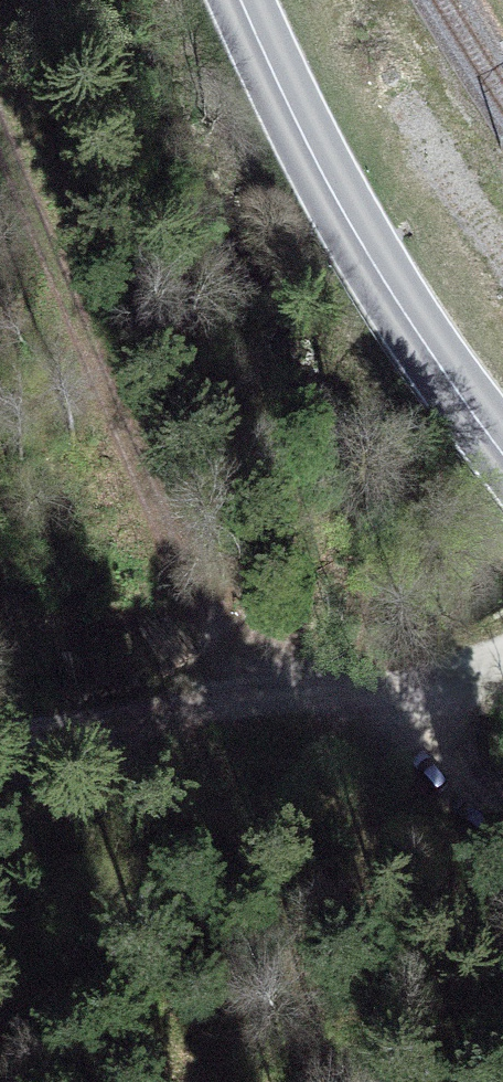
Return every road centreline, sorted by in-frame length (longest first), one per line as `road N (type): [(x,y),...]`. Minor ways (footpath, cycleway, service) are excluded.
road 1 (track): [(0,143),(241,699)]
road 2 (primary): [(241,0),(378,273),(502,454)]
road 3 (track): [(502,655),(395,690),(241,699),(0,738)]

